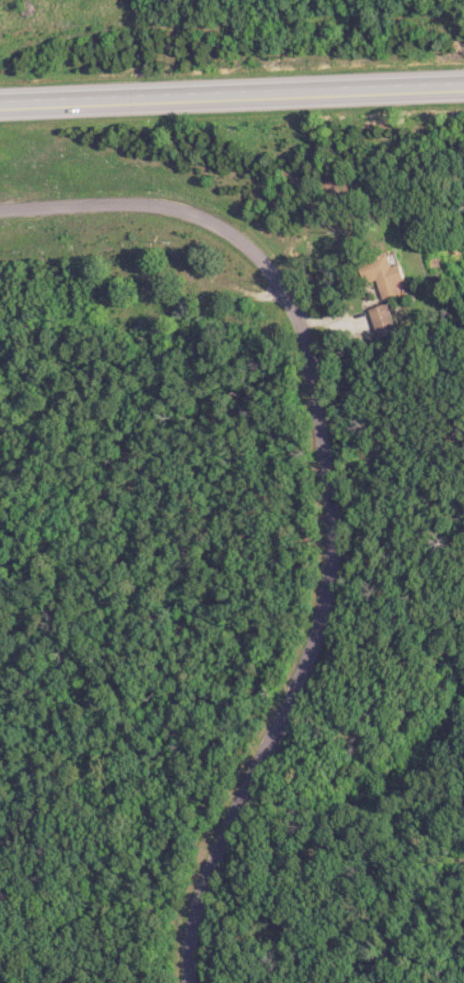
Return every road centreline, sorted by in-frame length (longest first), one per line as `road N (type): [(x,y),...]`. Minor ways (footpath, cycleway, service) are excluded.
road 1 (residential): [(192,982),(199,900),(323,622),(332,585),(336,518),(311,352),(271,267),(196,213),(126,201),(0,209)]
road 2 (primary): [(0,103),(463,83)]

